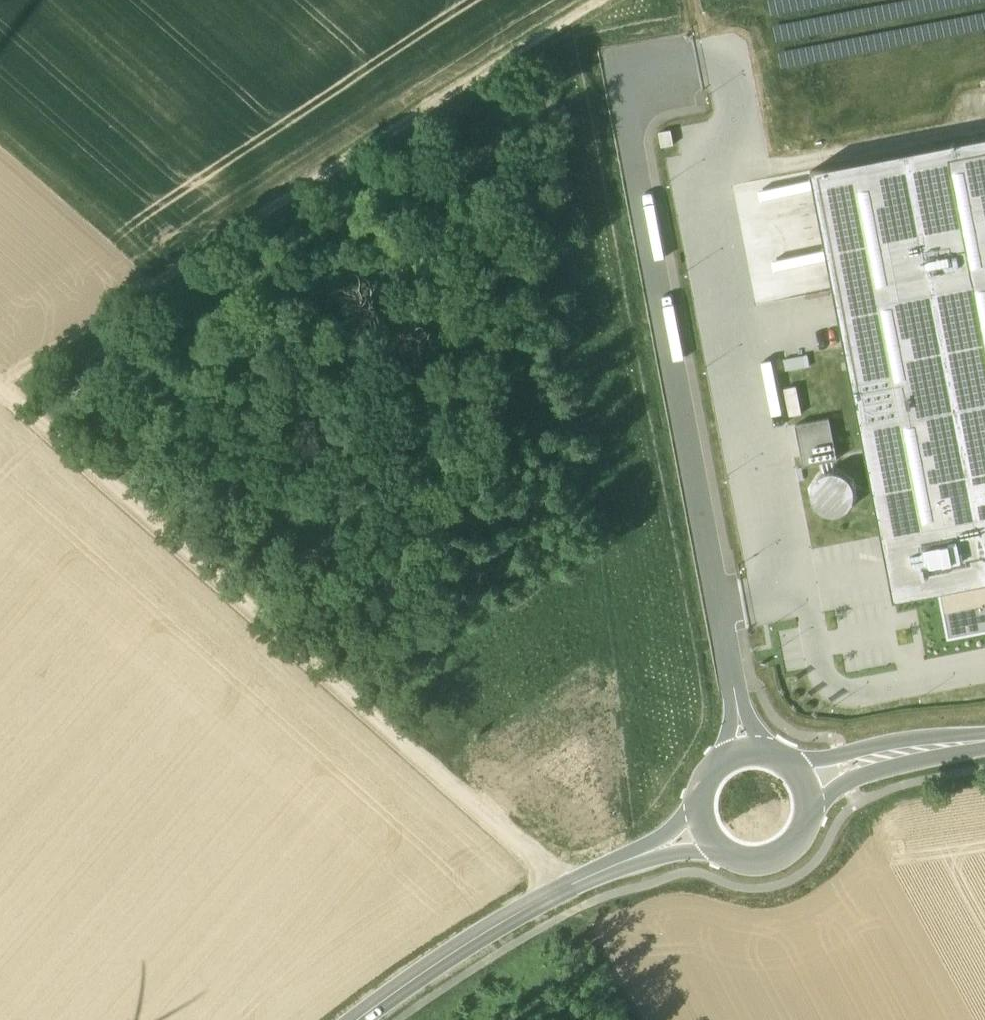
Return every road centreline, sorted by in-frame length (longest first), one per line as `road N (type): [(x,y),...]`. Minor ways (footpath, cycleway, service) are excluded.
road 1 (track): [(569,886),(0,389)]
road 2 (track): [(0,381),(599,0)]
road 3 (unclassified): [(744,751),(622,79)]
road 4 (tertiary): [(357,1019),(569,886),(703,828)]
road 5 (tertiary): [(804,780),(984,742)]
road 6 (tertiary): [(703,828),(731,857),(772,859),(795,844),(808,820),(804,780)]

